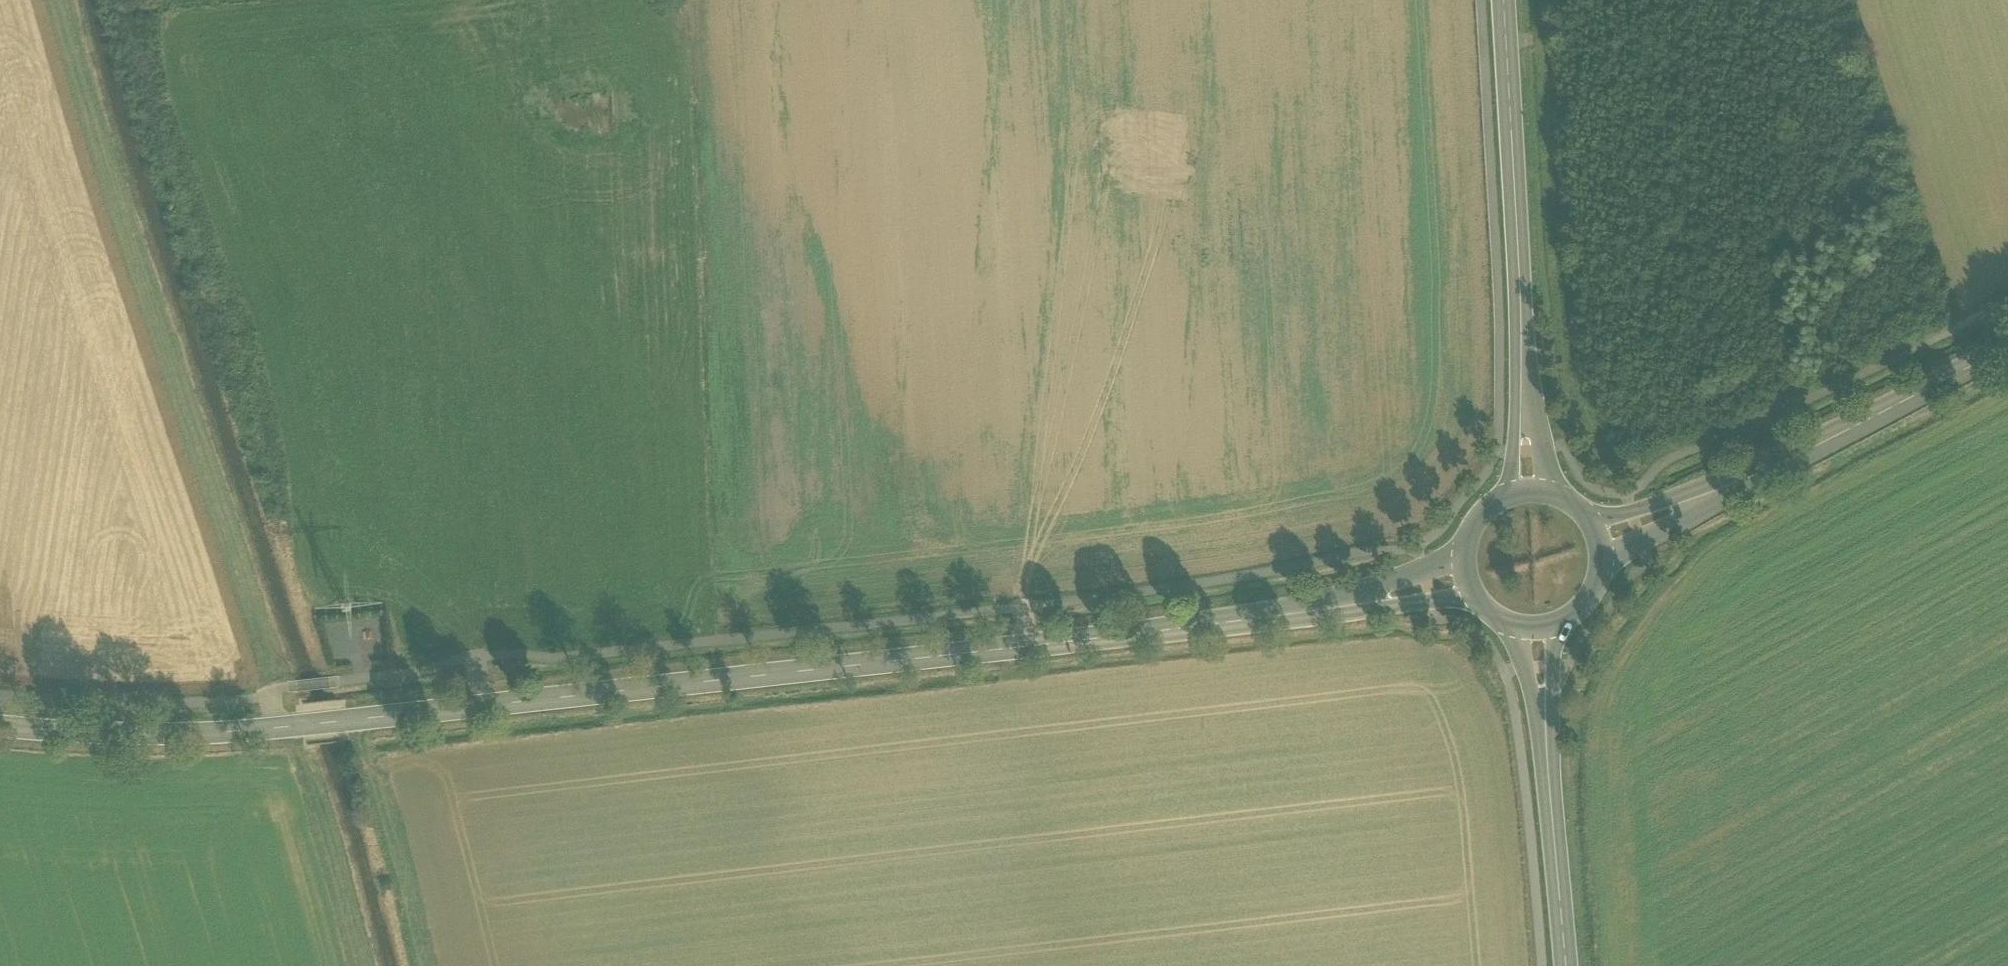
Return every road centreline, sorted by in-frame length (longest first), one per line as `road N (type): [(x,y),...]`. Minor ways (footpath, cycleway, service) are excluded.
road 1 (tertiary): [(0,726),(156,736),(307,727),(1036,645),(1427,587),(1466,572)]
road 2 (tertiary): [(1500,0),(1529,495)]
road 3 (tertiary): [(1596,543),(2007,348)]
road 4 (tertiary): [(1536,627),(1556,965)]

